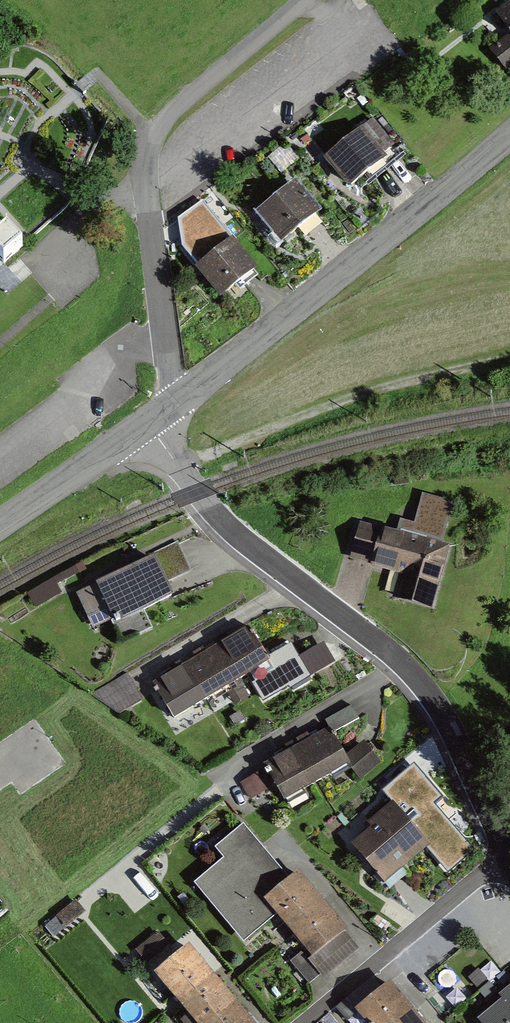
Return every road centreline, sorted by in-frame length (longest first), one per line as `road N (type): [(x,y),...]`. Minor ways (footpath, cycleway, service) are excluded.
road 1 (residential): [(509,862),(443,714),(399,659),(218,516),(157,436),(163,412)]
road 2 (residential): [(163,412),(171,385),(147,185),(153,132),(303,0)]
road 3 (tertiary): [(509,137),(163,412)]
road 4 (track): [(509,357),(405,381),(177,463)]
road 5 (tertiary): [(163,412),(0,527)]

